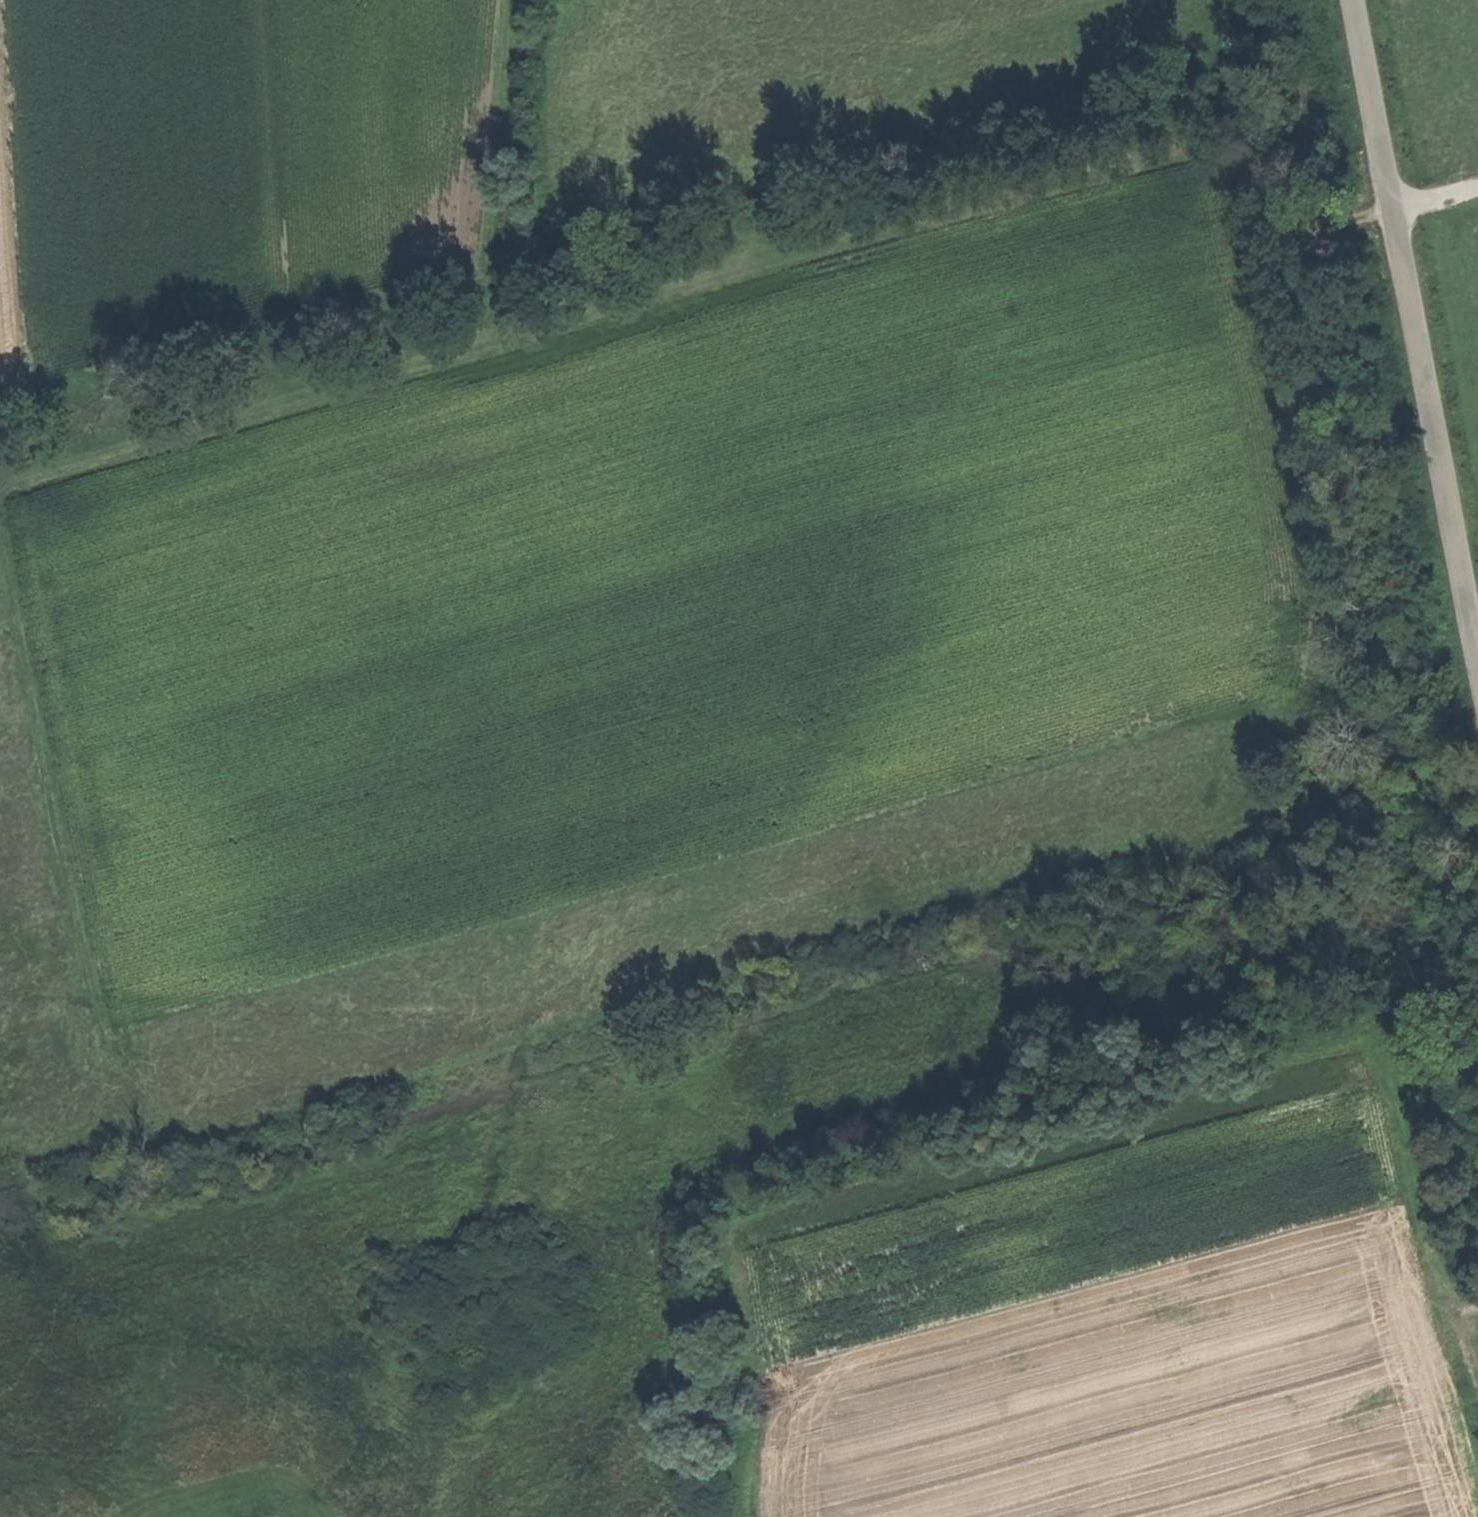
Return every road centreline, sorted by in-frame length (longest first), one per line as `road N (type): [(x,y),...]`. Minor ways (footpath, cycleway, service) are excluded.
road 1 (tertiary): [(1348,0),(1477,684)]
road 2 (track): [(1222,0),(1278,224),(1477,192)]

